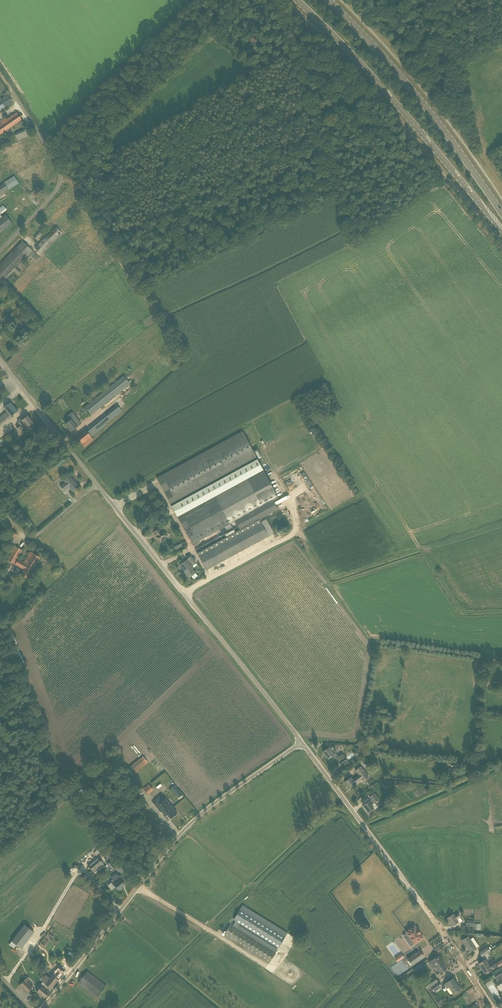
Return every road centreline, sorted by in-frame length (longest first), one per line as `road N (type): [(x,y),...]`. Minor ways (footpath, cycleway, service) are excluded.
road 1 (unclassified): [(301,742),(0,357)]
road 2 (unclassified): [(44,1007),(188,828),(301,742)]
road 3 (unclassified): [(495,1007),(301,742)]
road 4 (primary): [(296,0),(501,232)]
road 5 (primary): [(501,212),(401,78),(326,0)]
road 6 (track): [(432,0),(479,153),(501,186)]
road 7 (unclassified): [(0,251),(61,180),(10,89)]

